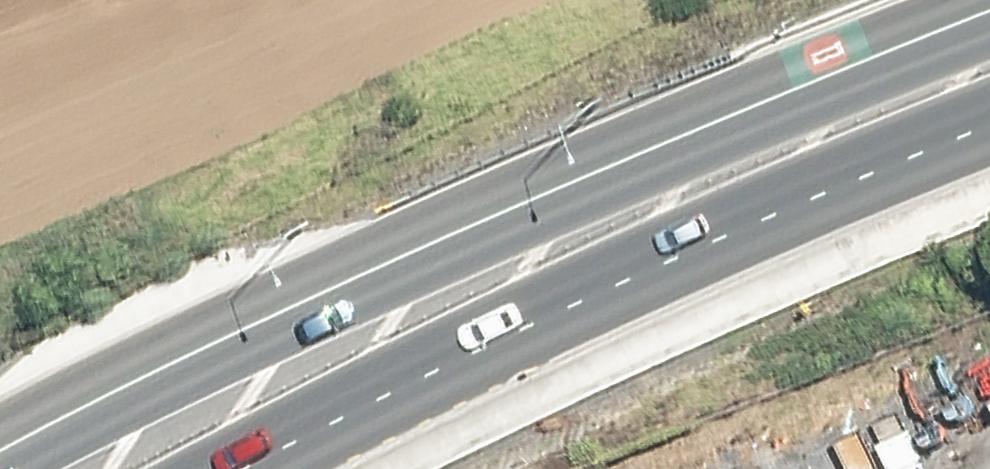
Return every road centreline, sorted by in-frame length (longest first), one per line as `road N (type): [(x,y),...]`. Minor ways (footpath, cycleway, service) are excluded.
road 1 (trunk): [(0,446),(96,391),(989,14)]
road 2 (trunk): [(989,98),(804,171),(182,468)]

